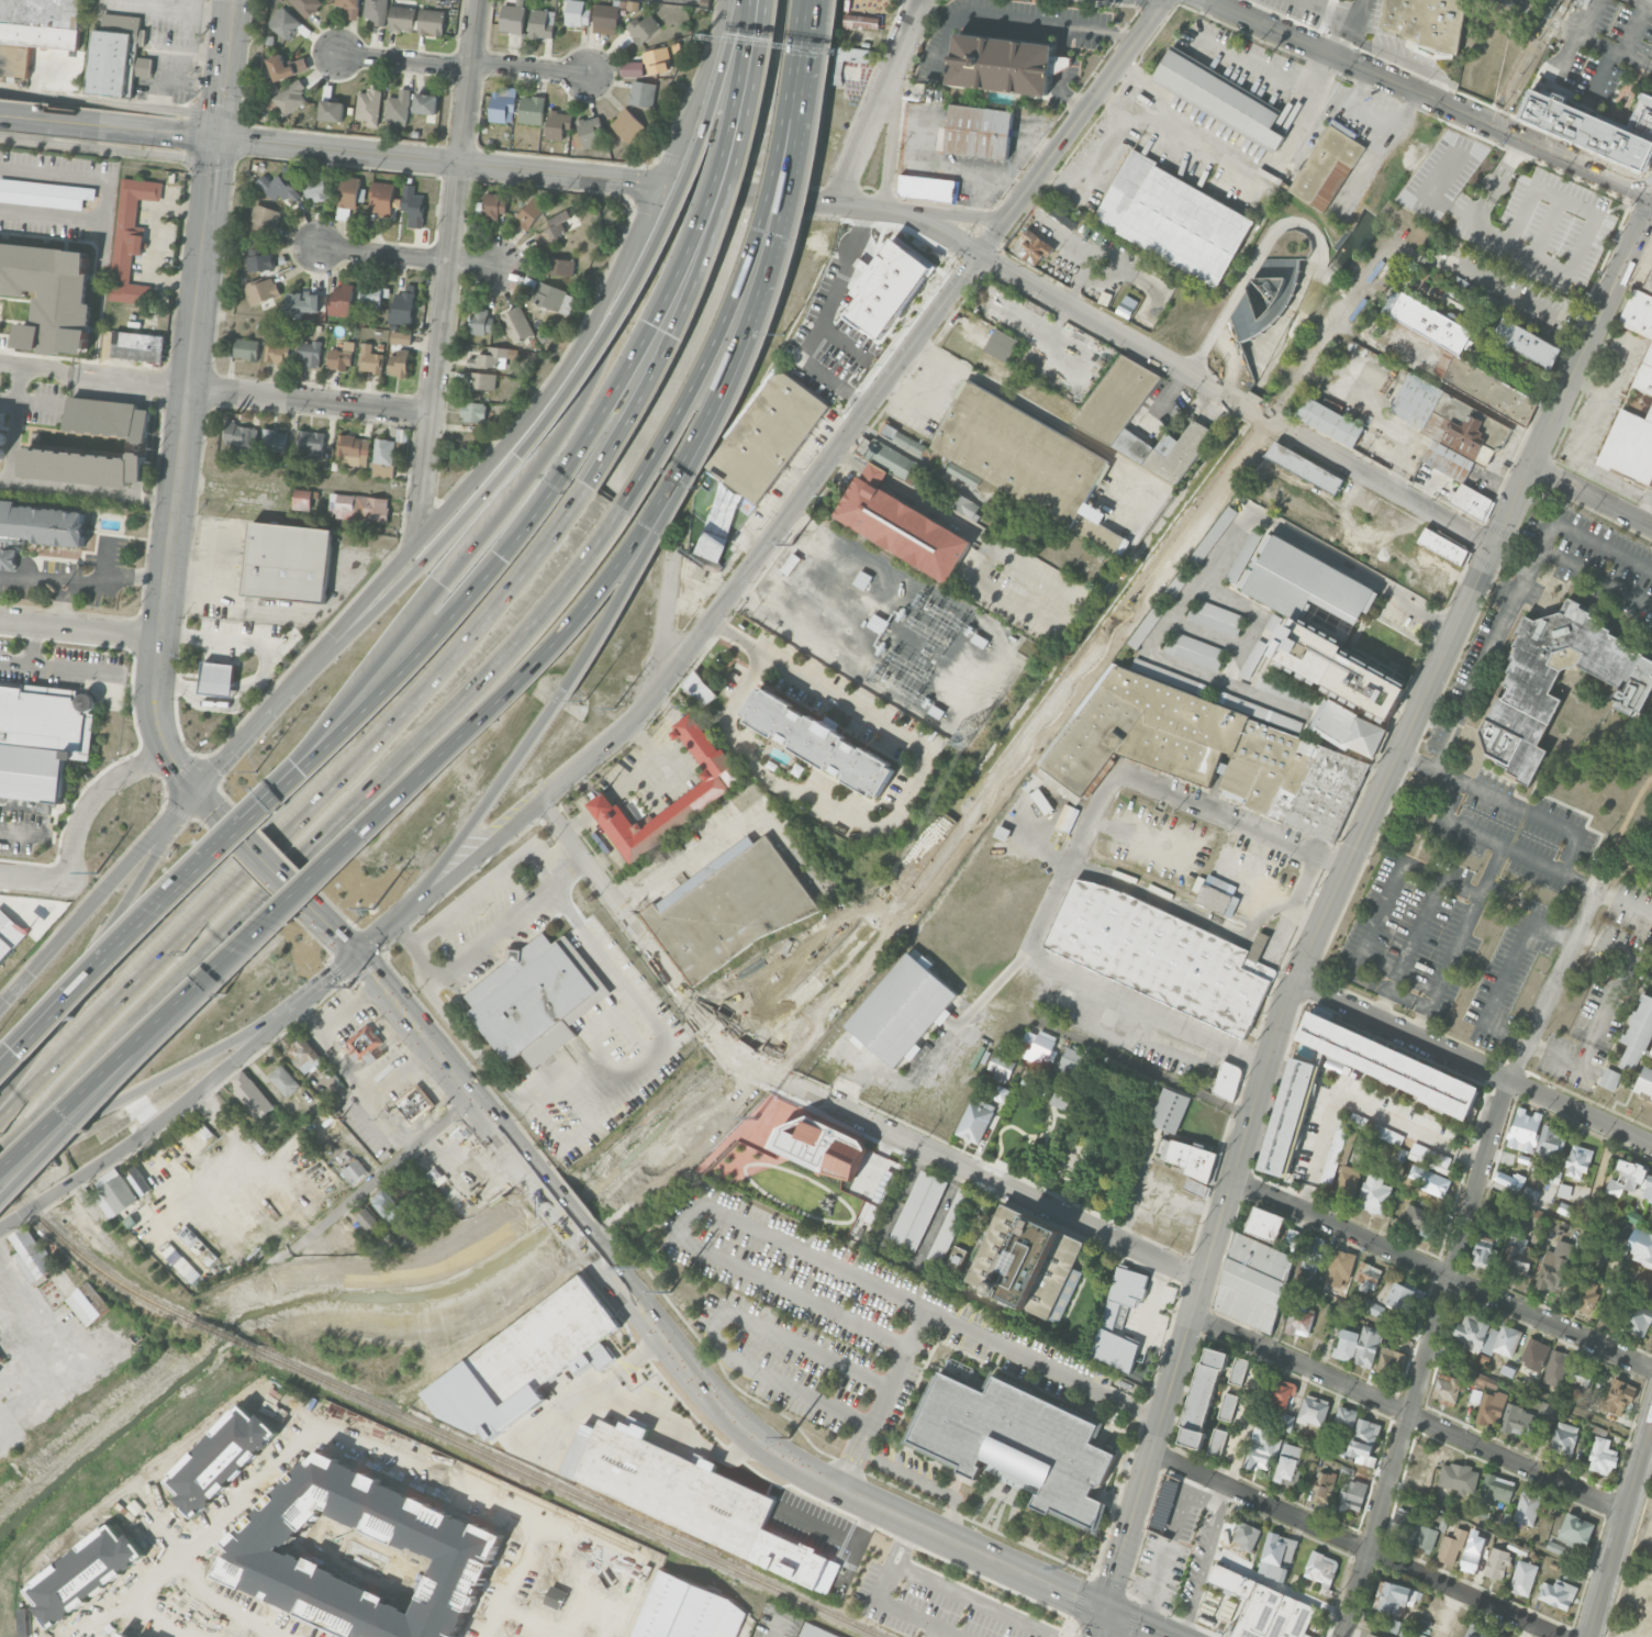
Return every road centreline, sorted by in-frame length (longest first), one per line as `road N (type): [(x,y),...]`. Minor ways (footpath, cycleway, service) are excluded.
road 1 (secondary): [(1651,200),(1280,1017),(1108,1611)]
road 2 (motorway): [(0,1177),(571,625),(660,502),(713,408),(786,213)]
road 3 (secondary): [(659,185),(604,304),(546,396),(0,1008)]
road 4 (motorway): [(727,135),(695,234),(643,343),(543,503),(344,736),(172,897)]
road 5 (secondary): [(357,955),(613,740),(659,691),(982,253)]
road 6 (motorway): [(1,1150),(471,687),(611,522)]
road 7 (motorway): [(588,487),(438,675),(0,1116)]
road 8 (residential): [(1204,1278),(732,1057),(542,801)]
road 9 (residential): [(1601,882),(1503,1096),(1341,1636)]
road 10 (secondary): [(1495,545),(927,223),(896,211),(836,205)]
road 11 (secondary): [(1167,1636),(848,1493),(771,1449),(721,1407),(583,1236)]
road 12 (secondary): [(214,162),(154,689),(169,750)]
road 13 (motorway): [(611,522),(694,387),(735,298),(766,208),(810,0)]
road 14 (residential): [(477,0),(416,545)]
road 15 (motorway): [(557,699),(726,407),(756,337),(786,213)]
road 16 (motorway): [(741,0),(694,159),(643,275),(576,385),(510,466)]
road 17 (residential): [(1651,197),(1212,0)]
road 18 (residential): [(1193,1315),(1627,1512)]
road 19 (residential): [(1232,1179),(1651,1368)]
road 20 (motorway): [(659,185),(585,397),(451,576)]
road 21 (residential): [(1152,1450),(1558,1636)]
road 22 (secondary): [(659,185),(217,136)]
road 23 (motorway): [(451,576),(312,747),(172,897)]
road 24 (motorway): [(0,1206),(279,909)]
road 25 (residential): [(1651,1145),(1295,982)]
road 26 (motorway): [(743,138),(697,281),(652,380),(588,487)]
road 27 (secondary): [(0,1228),(142,1136),(301,1006)]
road 28 (motorway): [(0,1168),(301,1006)]
road 29 (motorway): [(510,466),(415,570),(278,700)]
road 30 (motorway): [(172,817),(38,1044),(0,1093)]
road 31 (secondary): [(1158,10),(982,253)]
road 32 (motorway): [(404,921),(557,699)]
road 33 (residential): [(1266,1062),(1035,953)]
road 34 (residential): [(471,1098),(275,1258)]
road 35 (secondary): [(378,981),(534,1174)]
road 36 (residential): [(1348,865),(1119,773)]
road 37 (residential): [(432,413),(188,388)]
road 38 (motorway): [(159,909),(0,1078)]
road 39 (motorway): [(159,909),(0,1059)]
road 40 (residential): [(1651,1426),(1591,1636)]
road 41 (residential): [(0,138),(214,162)]
road 42 (motorway): [(786,213),(810,0)]
road 43 (residential): [(1251,1118),(1065,1031)]
road 44 (residential): [(1119,773),(1091,818),(1035,953)]
road 45 (secondary): [(723,0),(659,185)]
road 46 (secondary): [(186,132),(0,114)]
road 47 (residential): [(316,247),(498,265)]
road 48 (secondary): [(836,205),(659,185)]
road 49 (residential): [(169,750),(87,806),(74,834),(68,881)]
road 50 (residential): [(896,56),(836,205)]
road 51 (residential): [(159,109),(0,92)]
road 52 (residential): [(159,637),(0,621)]
road 53 (residential): [(673,532),(659,691)]
road 54 (residential): [(885,210),(896,56)]
road 55 (motorway): [(766,0),(743,138)]
road 56 (motorway): [(749,0),(727,135)]
road 57 (residential): [(1651,525),(1530,464)]
road 58 (residential): [(468,69),(338,55)]
road 59 (residential): [(469,63),(589,74)]

